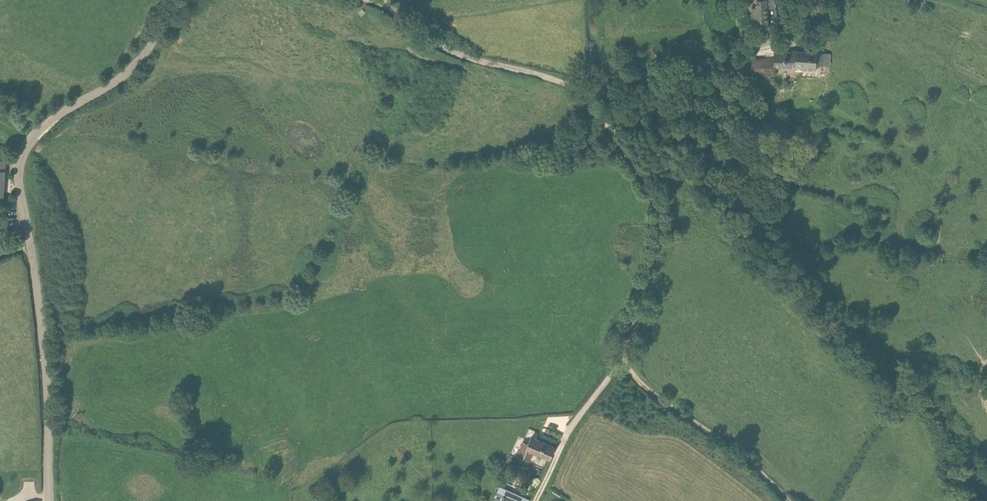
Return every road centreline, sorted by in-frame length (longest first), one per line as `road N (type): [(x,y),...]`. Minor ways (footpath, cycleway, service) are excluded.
road 1 (unclassified): [(49,500),(47,379),(20,163),(43,127),(131,67),(183,0)]
road 2 (unclassified): [(777,43),(584,94),(457,54),(379,1)]
road 3 (track): [(789,500),(651,393),(623,359)]

